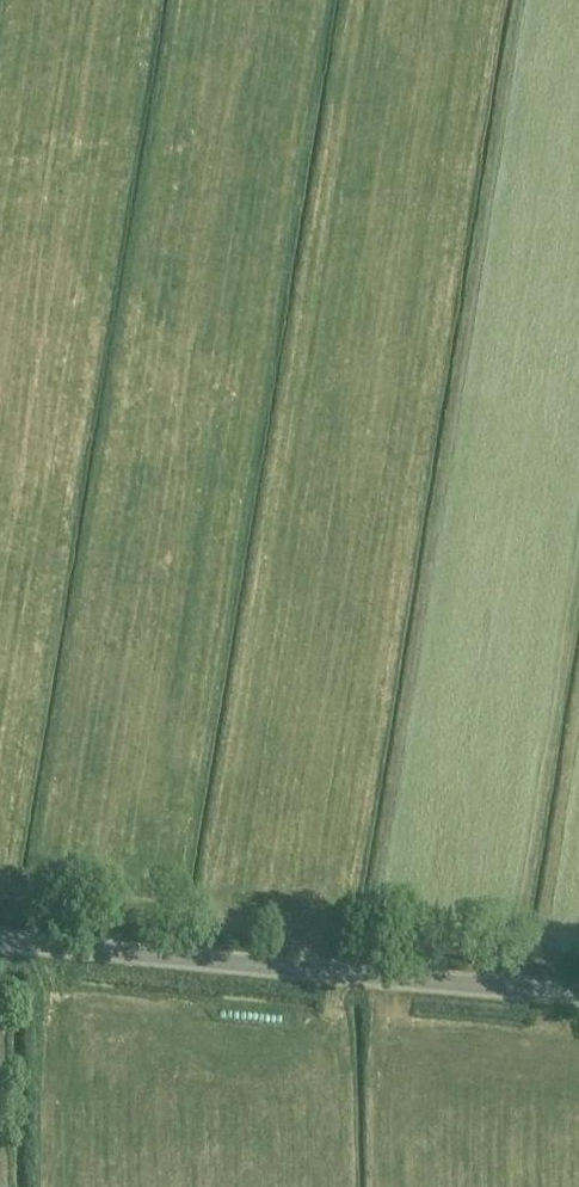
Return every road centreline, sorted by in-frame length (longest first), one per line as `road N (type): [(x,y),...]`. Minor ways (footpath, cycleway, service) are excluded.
road 1 (unclassified): [(578,994),(0,941)]

